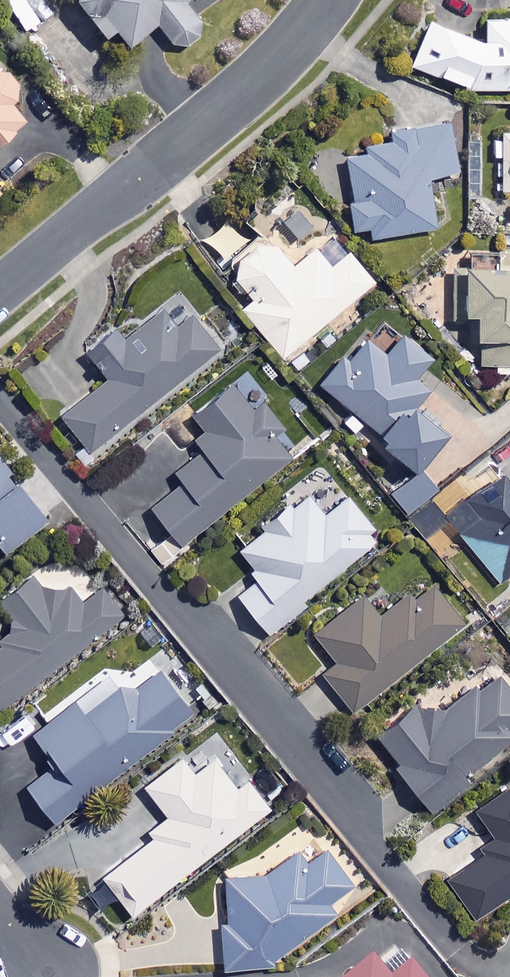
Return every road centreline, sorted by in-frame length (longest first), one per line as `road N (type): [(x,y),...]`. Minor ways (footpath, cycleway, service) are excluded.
road 1 (residential): [(325,0),(278,56),(0,290)]

